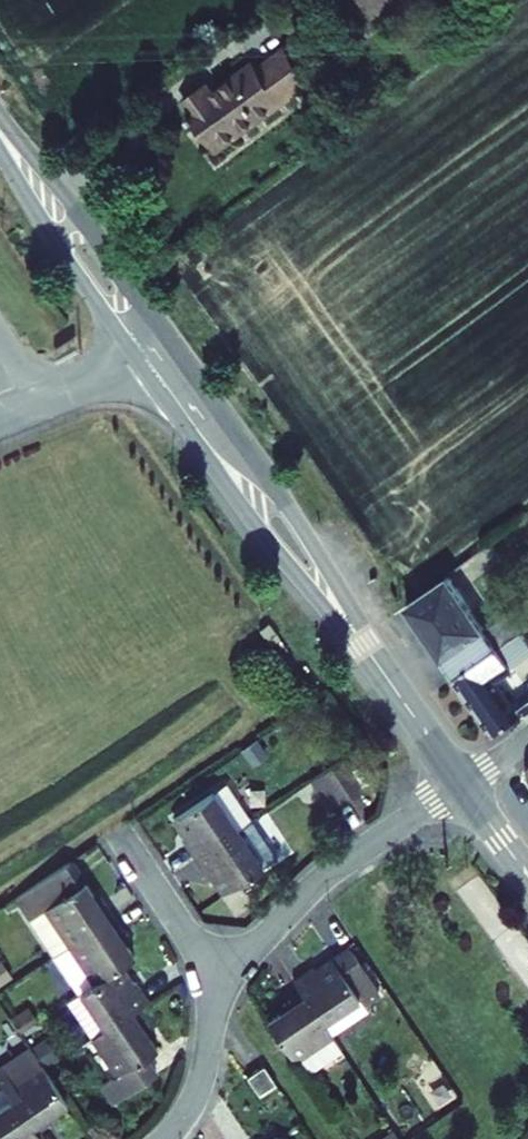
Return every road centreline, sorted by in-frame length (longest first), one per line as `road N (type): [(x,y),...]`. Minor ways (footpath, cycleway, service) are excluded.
road 1 (secondary): [(365,645),(263,463),(91,223),(0,118)]
road 2 (secondary): [(0,149),(58,245),(226,484),(365,645)]
road 3 (residential): [(226,988),(323,878),(462,785)]
road 4 (residential): [(123,837),(226,988)]
road 5 (secondary): [(462,785),(365,645)]
road 6 (residential): [(165,1138),(198,1089),(226,988)]

